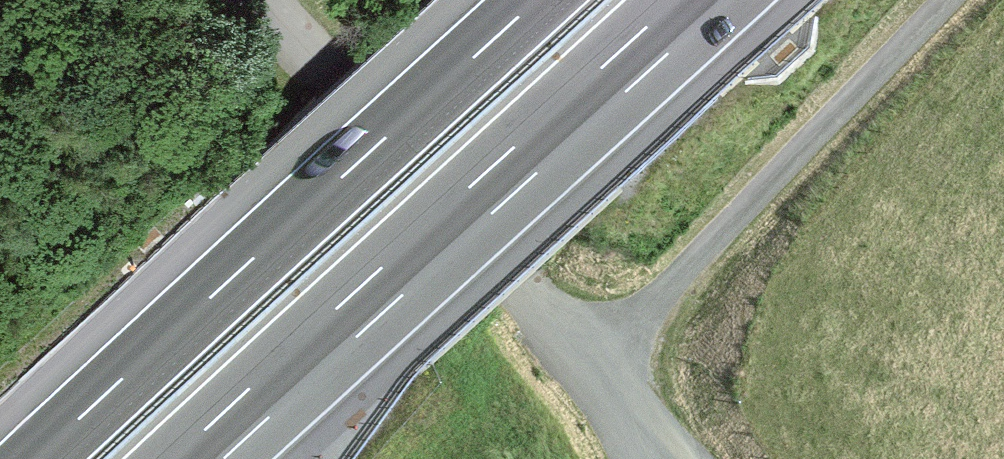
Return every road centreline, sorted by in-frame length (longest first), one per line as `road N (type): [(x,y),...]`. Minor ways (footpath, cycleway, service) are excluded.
road 1 (motorway): [(199,458),(701,0)]
road 2 (motorway): [(538,0),(37,458)]
road 3 (track): [(590,371),(953,0)]

